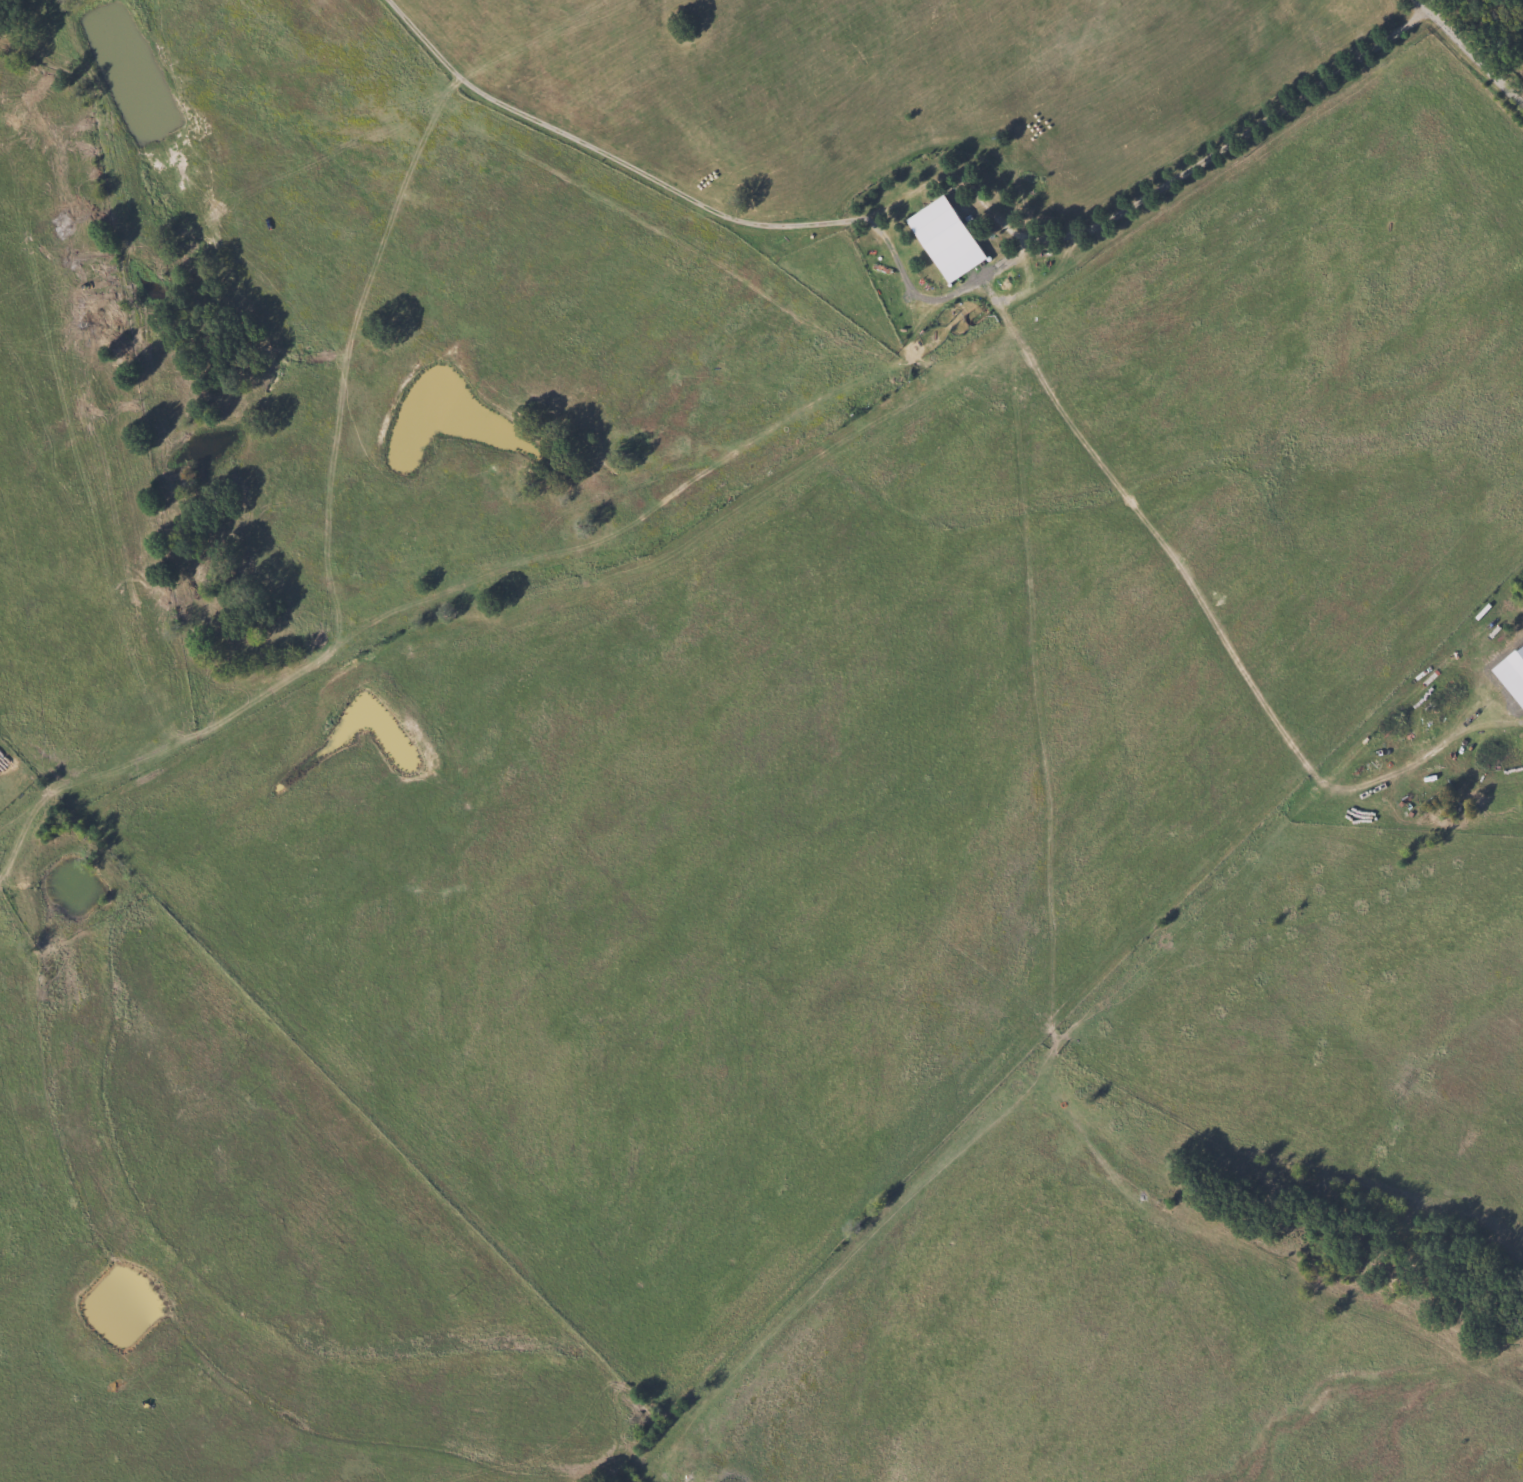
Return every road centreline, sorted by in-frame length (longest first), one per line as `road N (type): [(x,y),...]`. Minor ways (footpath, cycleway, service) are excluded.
road 1 (residential): [(1522,105),(1419,0)]

